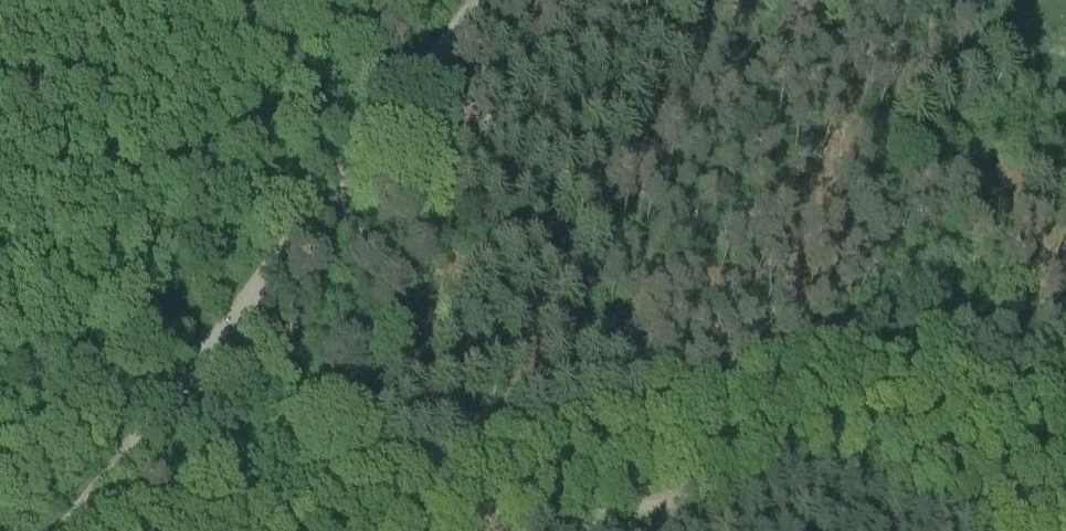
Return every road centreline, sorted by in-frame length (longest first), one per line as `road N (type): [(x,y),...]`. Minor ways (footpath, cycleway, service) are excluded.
road 1 (track): [(481,0),(67,530)]

